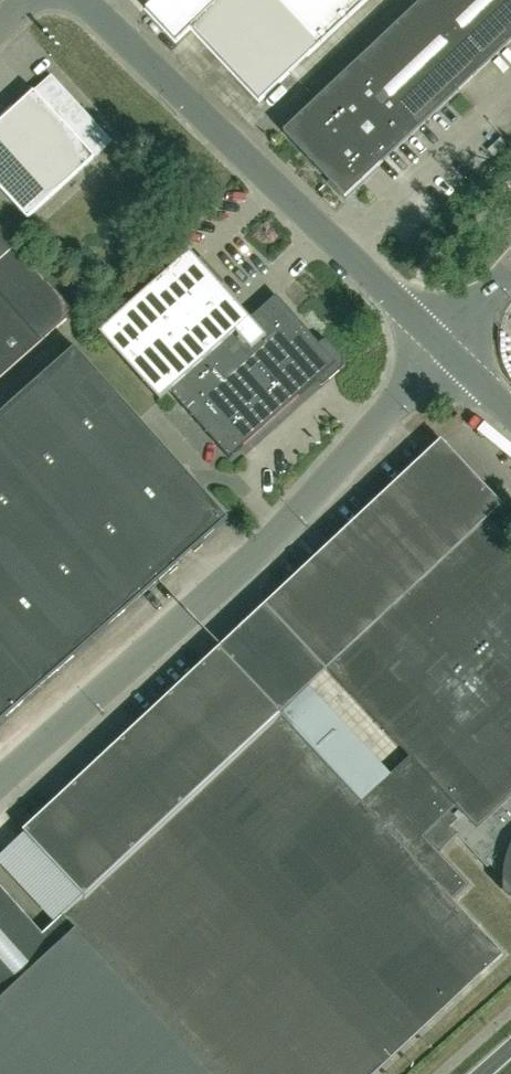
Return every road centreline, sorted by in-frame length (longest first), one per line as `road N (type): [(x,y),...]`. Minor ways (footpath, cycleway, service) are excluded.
road 1 (unclassified): [(0,768),(322,482),(441,345)]
road 2 (unclassified): [(441,345),(78,0)]

